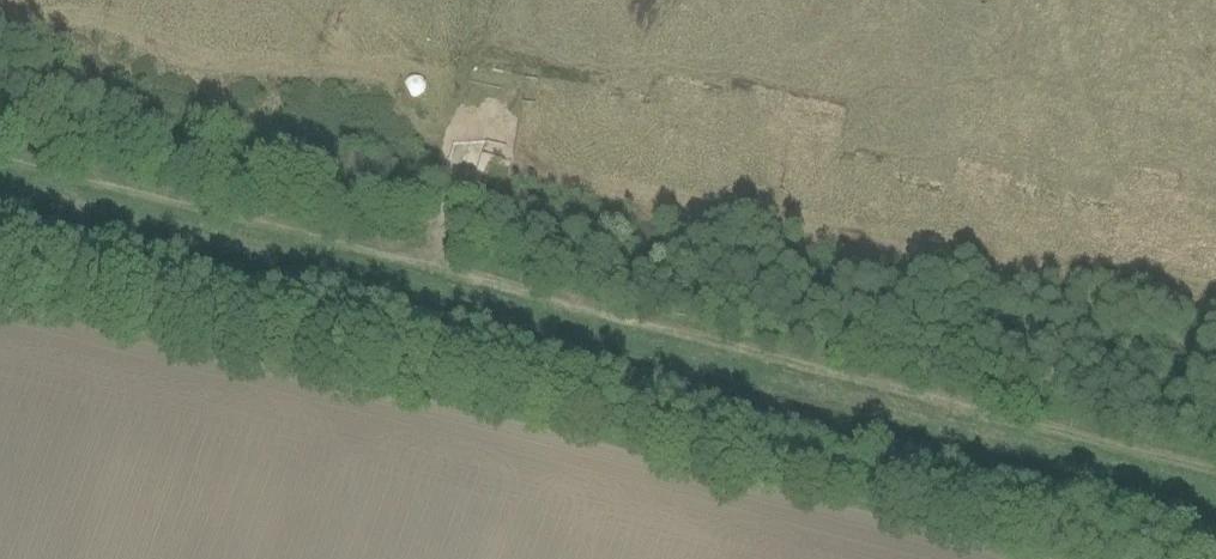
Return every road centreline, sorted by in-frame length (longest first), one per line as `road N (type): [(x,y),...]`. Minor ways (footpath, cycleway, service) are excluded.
road 1 (track): [(1215,468),(0,146)]

